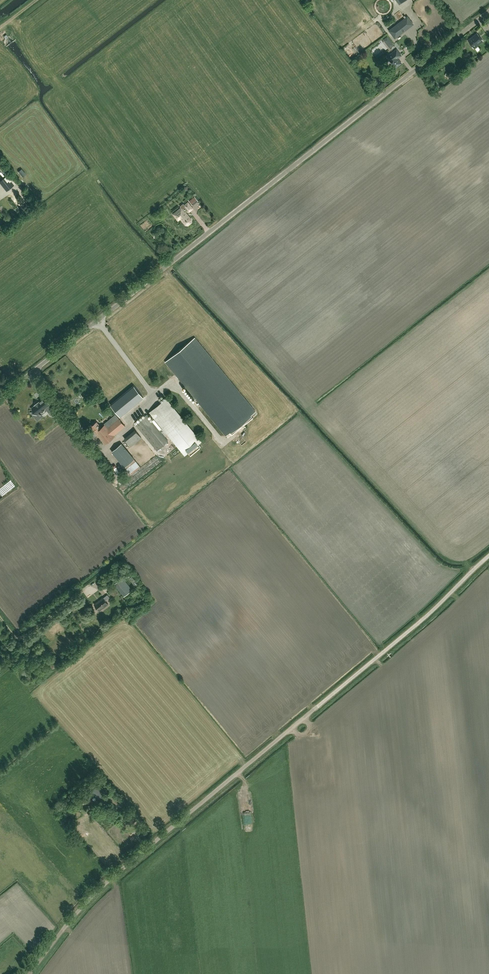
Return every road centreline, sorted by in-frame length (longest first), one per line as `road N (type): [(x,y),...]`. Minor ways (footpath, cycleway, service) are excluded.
road 1 (unclassified): [(0,398),(488,11)]
road 2 (unclassified): [(29,973),(111,878),(488,556)]

